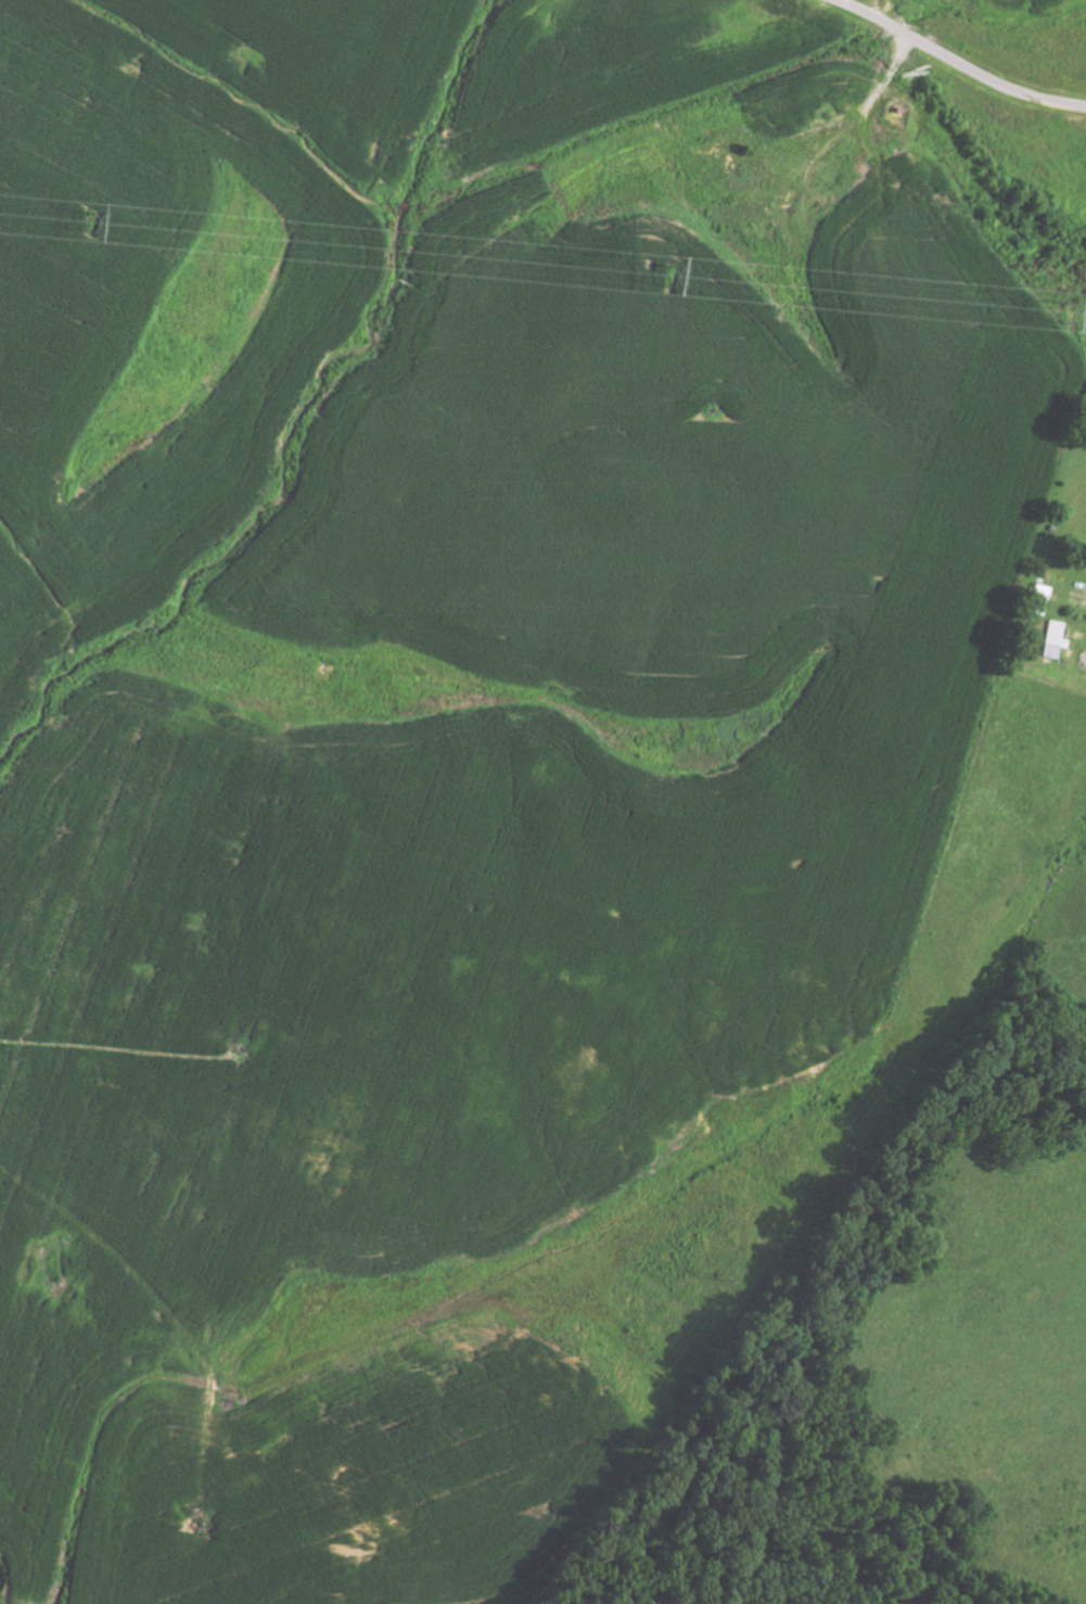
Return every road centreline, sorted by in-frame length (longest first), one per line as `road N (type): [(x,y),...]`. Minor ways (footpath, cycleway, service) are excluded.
road 1 (residential): [(1085,106),(1008,87),(841,0)]

